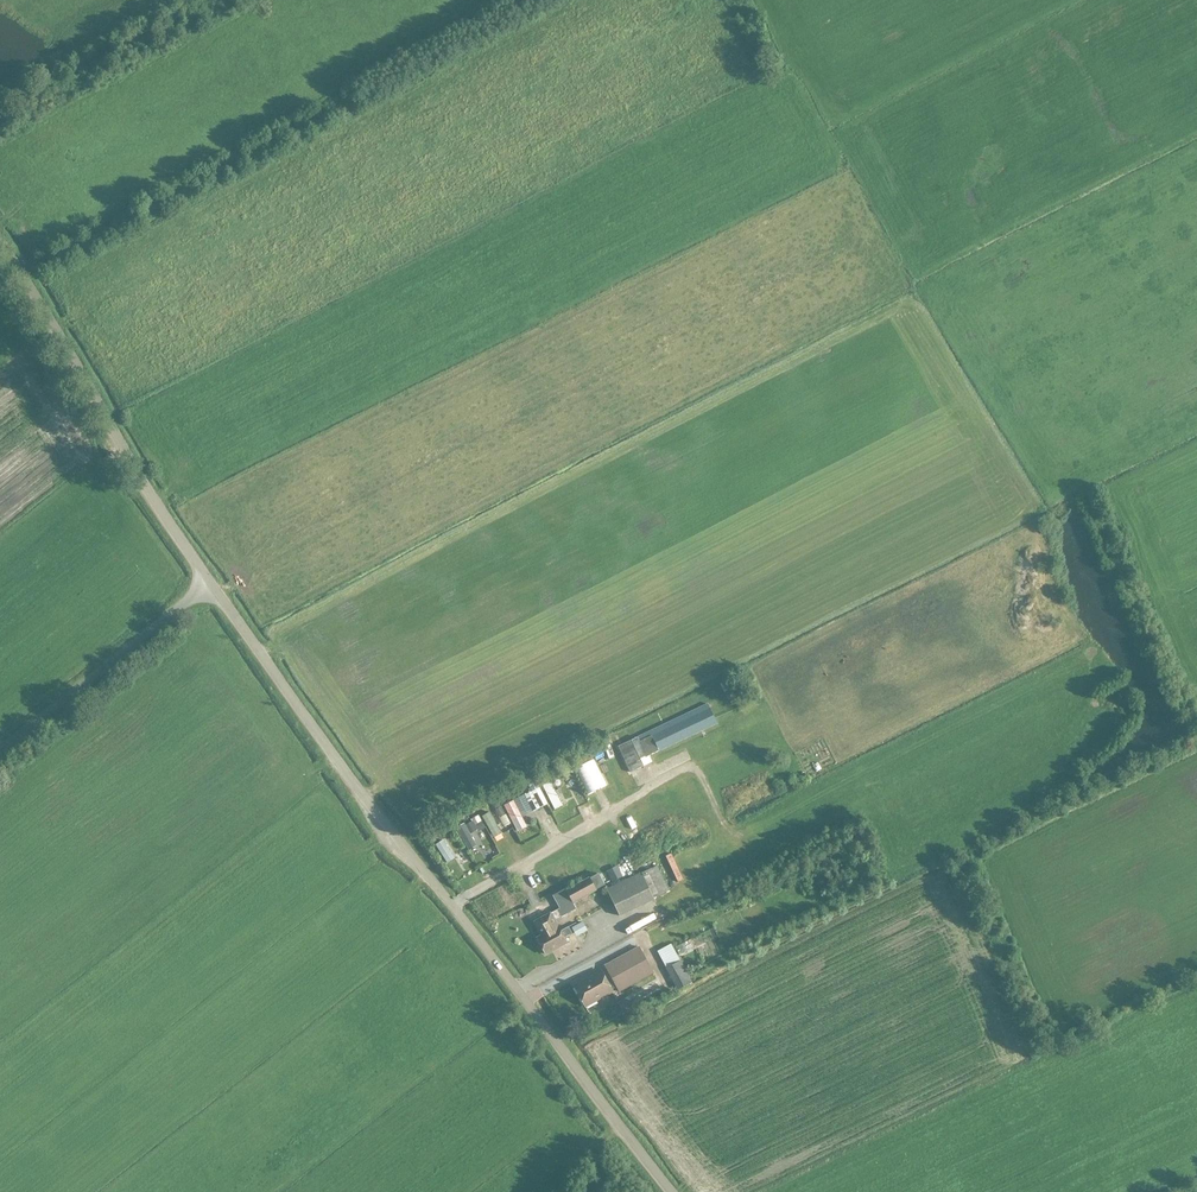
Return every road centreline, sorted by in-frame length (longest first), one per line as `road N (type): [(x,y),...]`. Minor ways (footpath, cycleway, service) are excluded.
road 1 (residential): [(668,1191),(432,888),(210,583)]
road 2 (unclassified): [(210,583),(0,242)]
road 3 (residential): [(0,748),(210,583)]

